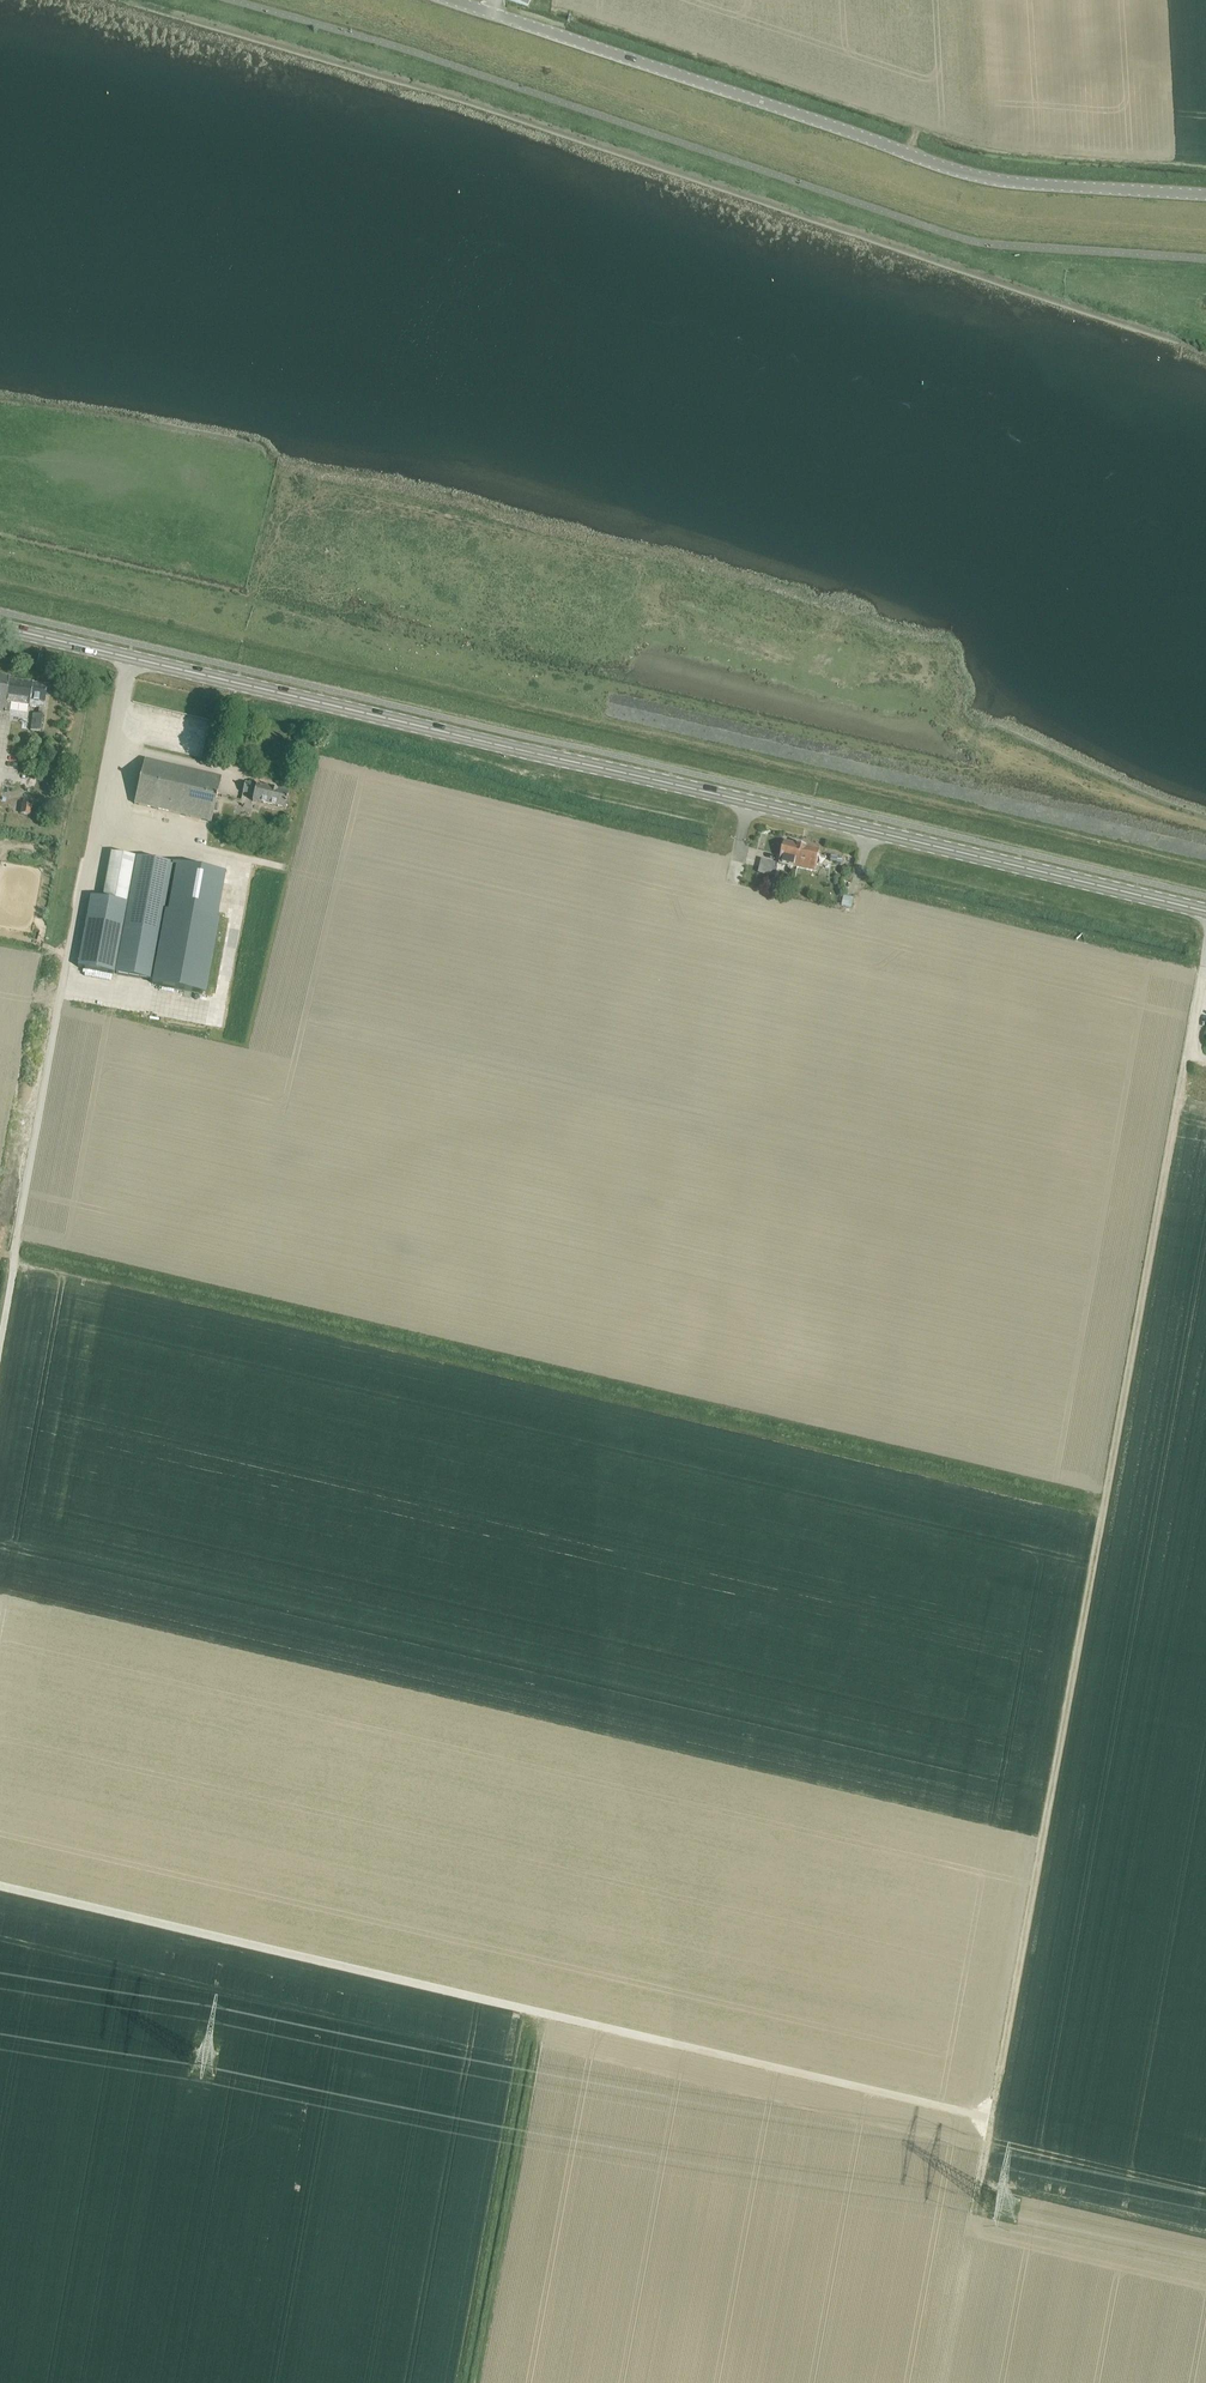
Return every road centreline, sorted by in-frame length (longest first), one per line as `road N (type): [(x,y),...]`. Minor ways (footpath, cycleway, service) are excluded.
road 1 (primary): [(1205,917),(0,629)]
road 2 (tertiary): [(1205,197),(979,178),(457,0)]
road 3 (track): [(91,851),(37,1086),(42,1103),(0,1340)]

